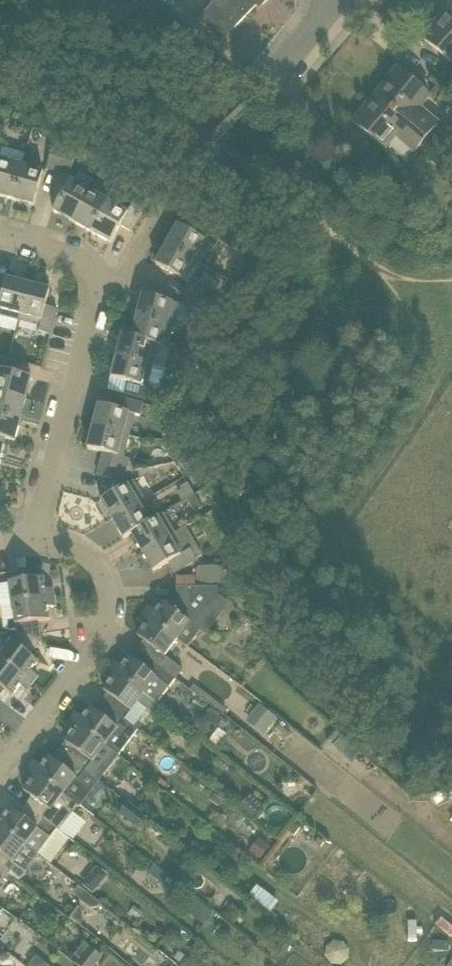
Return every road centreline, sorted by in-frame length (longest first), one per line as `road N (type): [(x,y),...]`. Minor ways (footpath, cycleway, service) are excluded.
road 1 (residential): [(0,233),(70,251),(99,283),(35,537)]
road 2 (residential): [(35,537),(76,548),(98,570),(109,596),(105,631),(0,772)]

